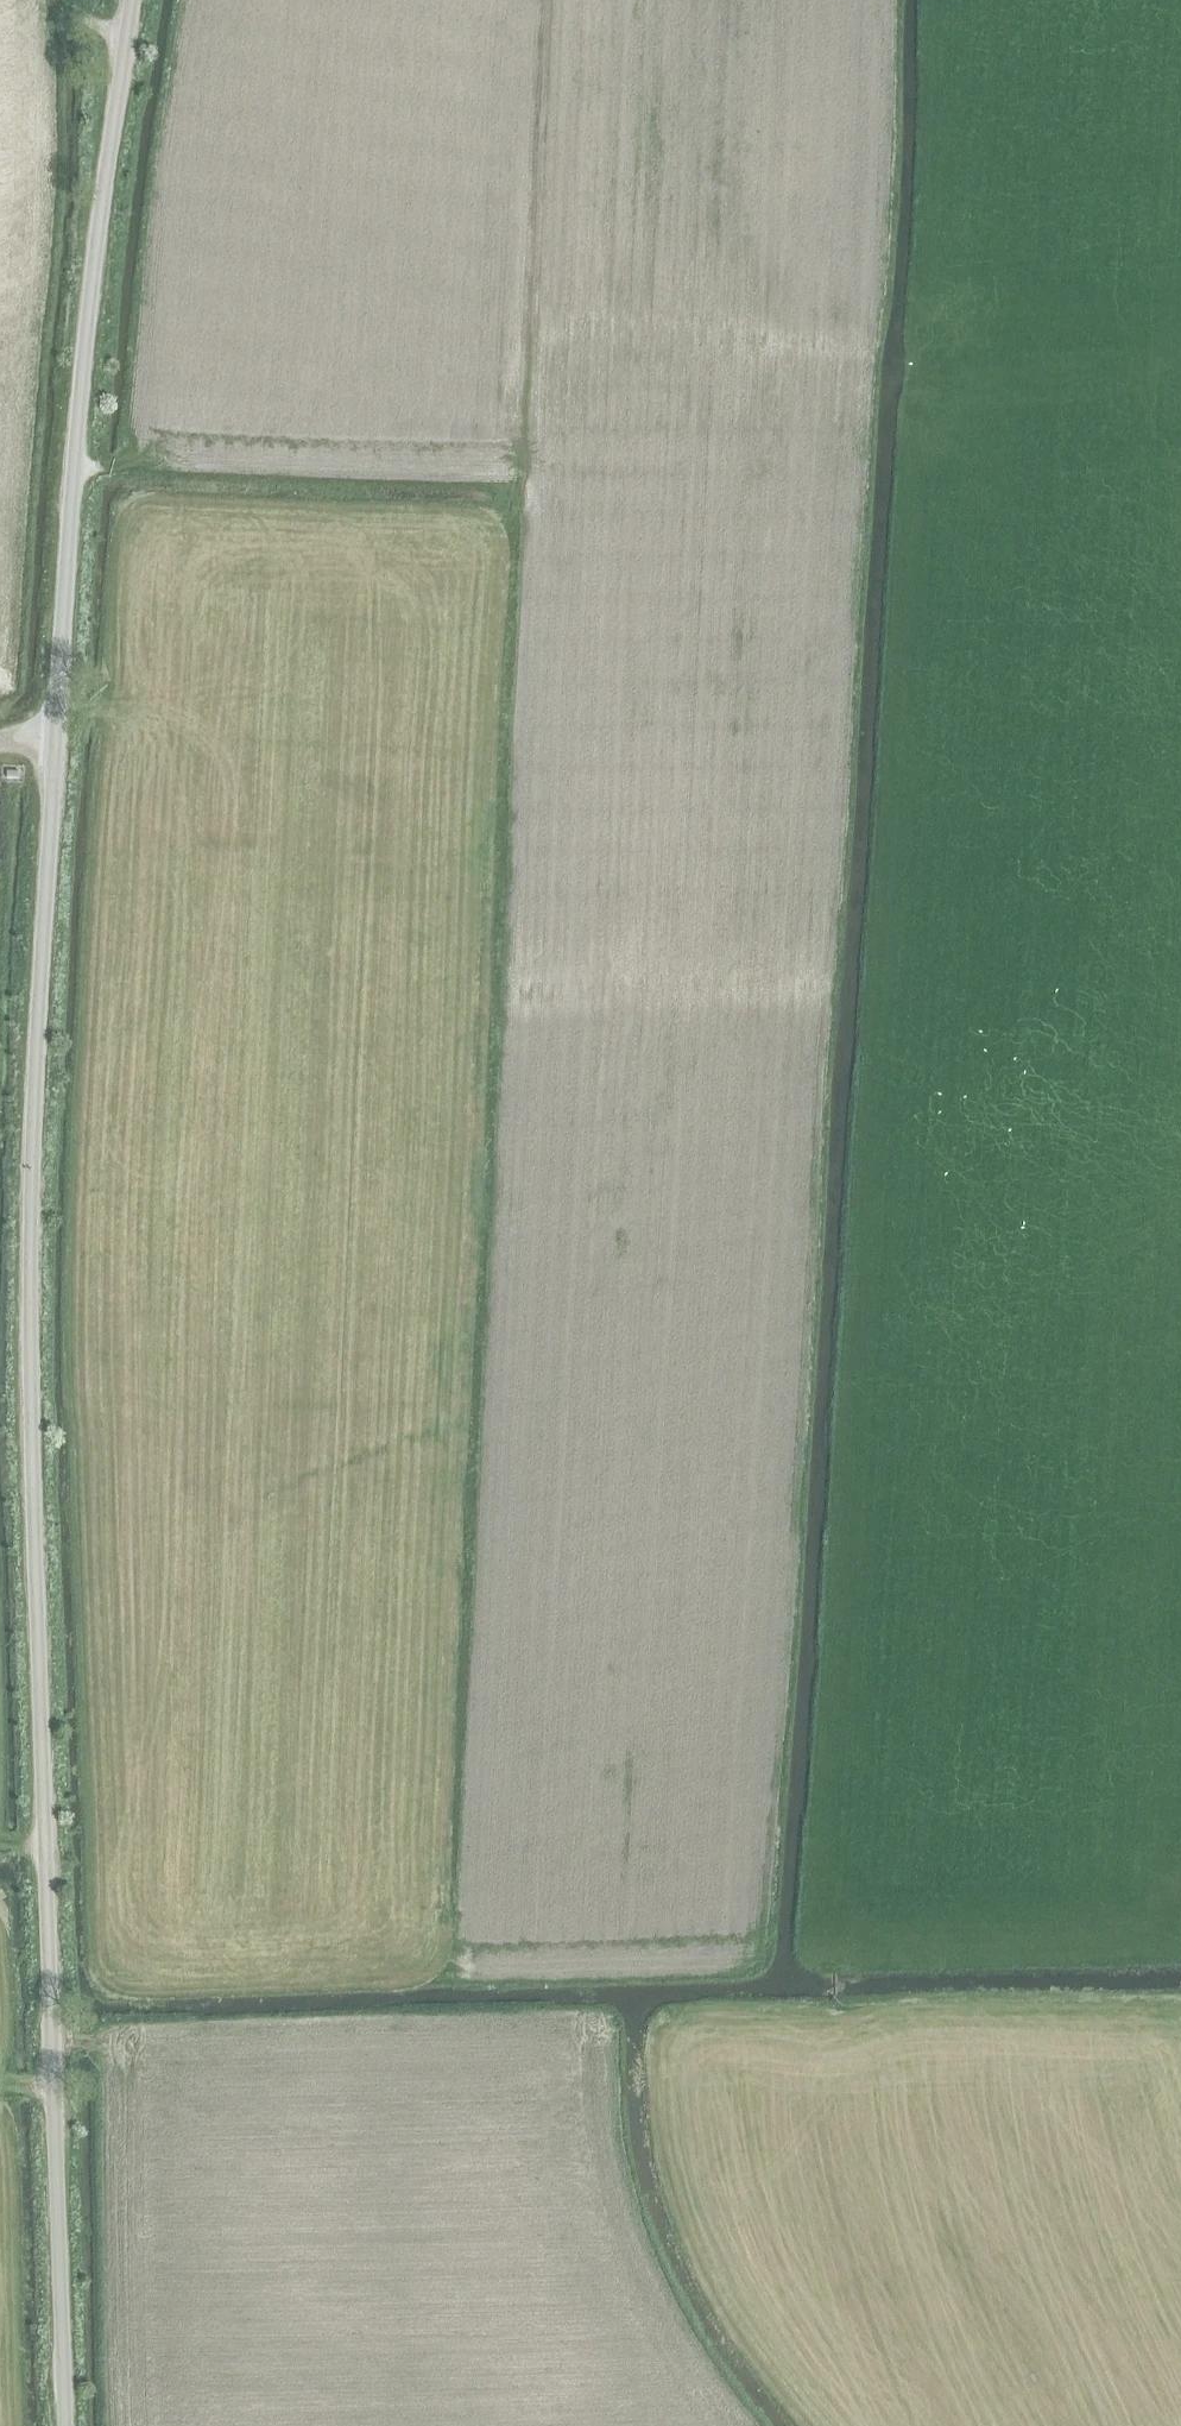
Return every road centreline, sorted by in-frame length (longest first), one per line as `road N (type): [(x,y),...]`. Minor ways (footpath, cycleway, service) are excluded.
road 1 (unclassified): [(65,2425),(33,1514),(32,1158),(69,516),(131,0)]

